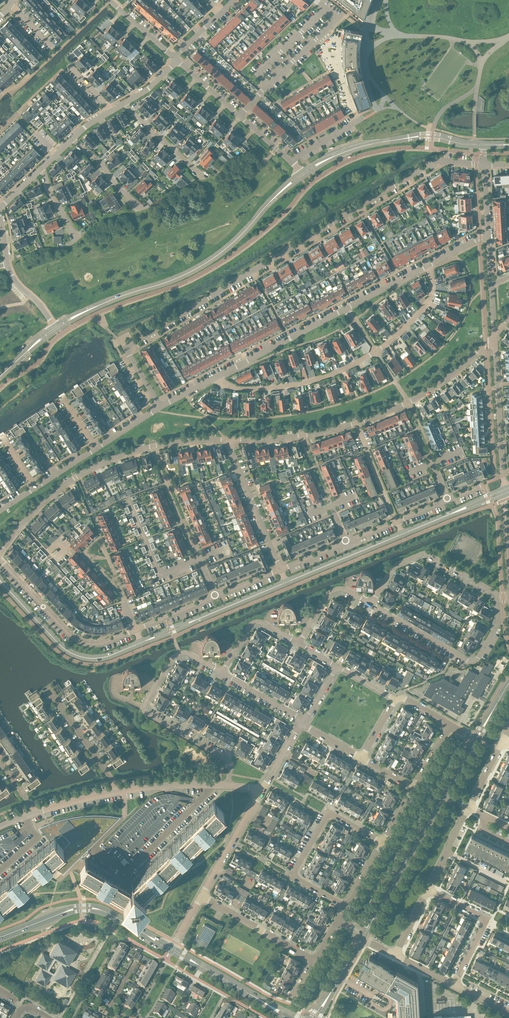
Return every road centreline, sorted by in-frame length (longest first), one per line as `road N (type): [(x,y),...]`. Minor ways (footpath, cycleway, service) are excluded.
road 1 (residential): [(476,165),(436,160),(125,347),(159,406)]
road 2 (tertiary): [(56,328),(227,248),(303,172)]
road 3 (residential): [(429,266),(428,302),(351,366),(267,388),(238,388),(215,377)]
road 4 (residential): [(0,552),(40,505),(93,468),(152,448),(228,441)]
road 5 (residential): [(429,266),(215,377)]
road 6 (residential): [(123,791),(124,815),(93,849),(126,874),(209,785)]
road 7 (residential): [(382,843),(328,813),(292,876),(346,907)]
road 8 (secondary): [(0,938),(94,909),(170,950)]
road 9 (residential): [(371,606),(466,660),(477,656),(496,621),(497,598)]
road 10 (tertiary): [(303,172),(371,144),(420,136),(471,144)]
road 11 (residential): [(0,558),(69,636),(95,643),(135,630)]
road 12 (tertiary): [(1,582),(72,653),(100,658),(140,643)]
road 13 (residential): [(355,424),(442,383),(494,334)]
road 14 (residential): [(497,598),(428,554),(398,565),(371,606)]
road 15 (residential): [(504,488),(494,334)]
road 16 (residential): [(326,8),(337,20),(240,115)]
road 17 (residential): [(454,985),(486,920),(428,890)]
road 18 (residential): [(280,568),(228,441)]
road 19 (tertiary): [(377,913),(444,795)]
road 20 (residential): [(228,441),(355,424)]
road 21 (residential): [(312,959),(202,897)]
road 22 (residential): [(56,328),(12,275),(0,219)]
road 23 (residential): [(47,687),(116,792)]
road 24 (tertiary): [(286,582),(402,534)]
road 25 (residential): [(229,786),(227,759),(145,708)]
road 26 (residential): [(261,791),(202,897)]

